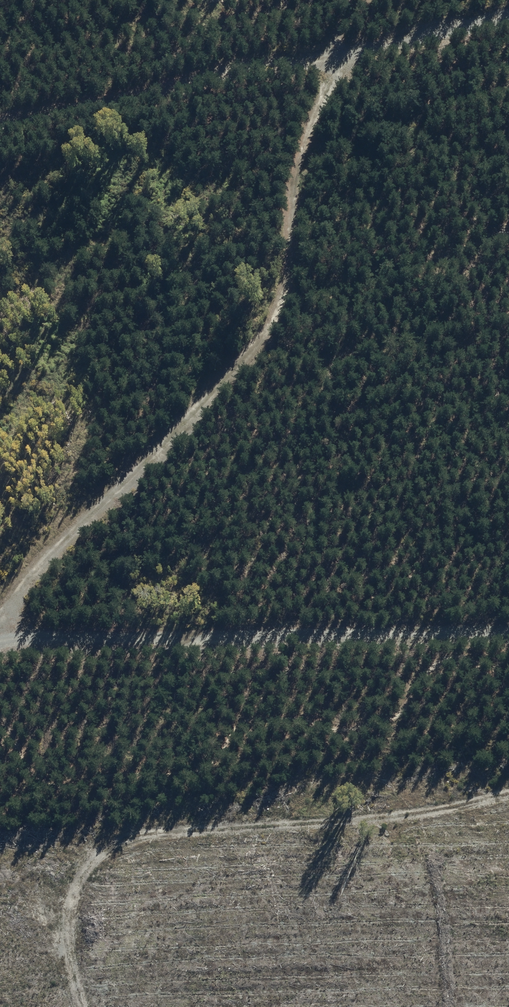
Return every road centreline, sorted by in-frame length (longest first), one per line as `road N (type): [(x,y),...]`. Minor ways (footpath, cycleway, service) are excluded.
road 1 (track): [(8,638),(17,595),(264,338),(286,299),(298,158),(371,0)]
road 2 (unclassified): [(0,123),(259,64),(335,63),(508,18)]
road 3 (unclassified): [(0,640),(508,630)]

